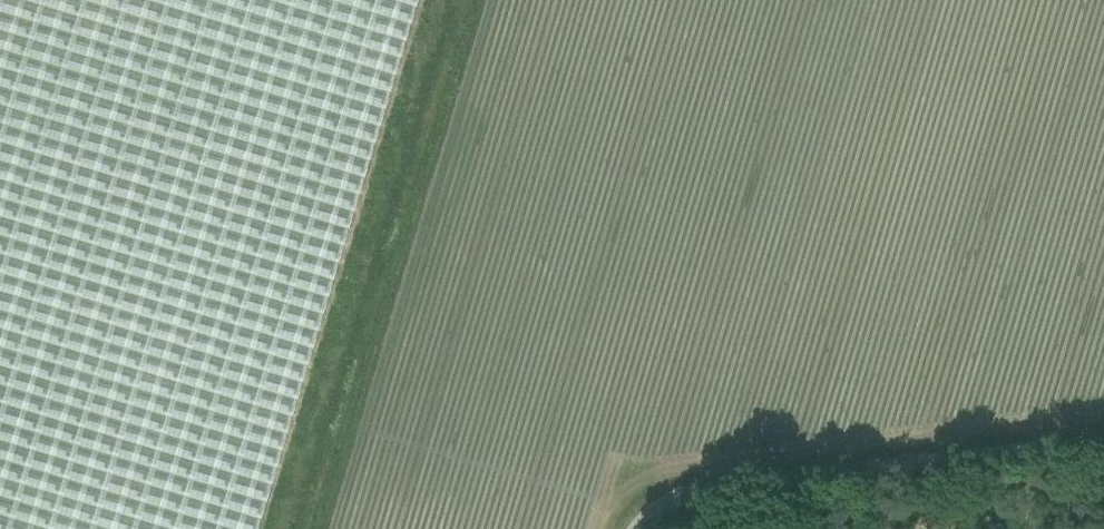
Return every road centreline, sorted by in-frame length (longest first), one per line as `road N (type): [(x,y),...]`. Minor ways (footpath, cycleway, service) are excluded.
road 1 (unclassified): [(637,528),(697,486),(770,470),(1103,435)]

